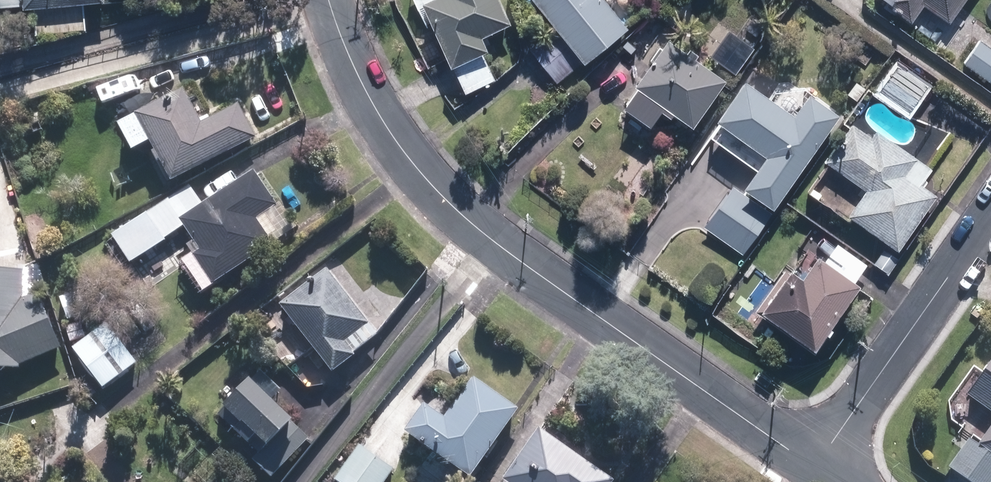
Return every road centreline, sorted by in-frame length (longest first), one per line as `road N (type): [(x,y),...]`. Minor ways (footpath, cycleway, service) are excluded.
road 1 (residential): [(331,0),(375,111),(475,226),(814,468)]
road 2 (residential): [(814,468),(990,218)]

